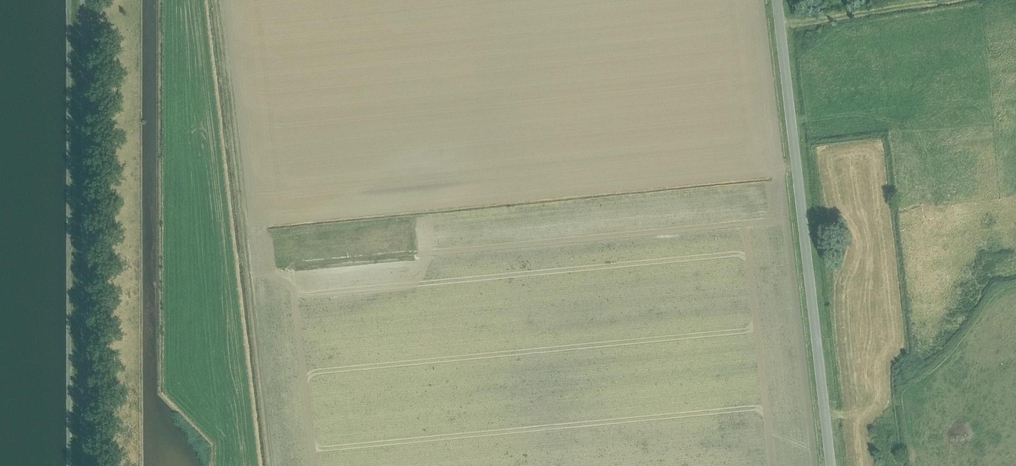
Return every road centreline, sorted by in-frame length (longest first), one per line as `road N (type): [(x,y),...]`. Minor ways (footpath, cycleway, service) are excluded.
road 1 (tertiary): [(831,465),(777,0)]

